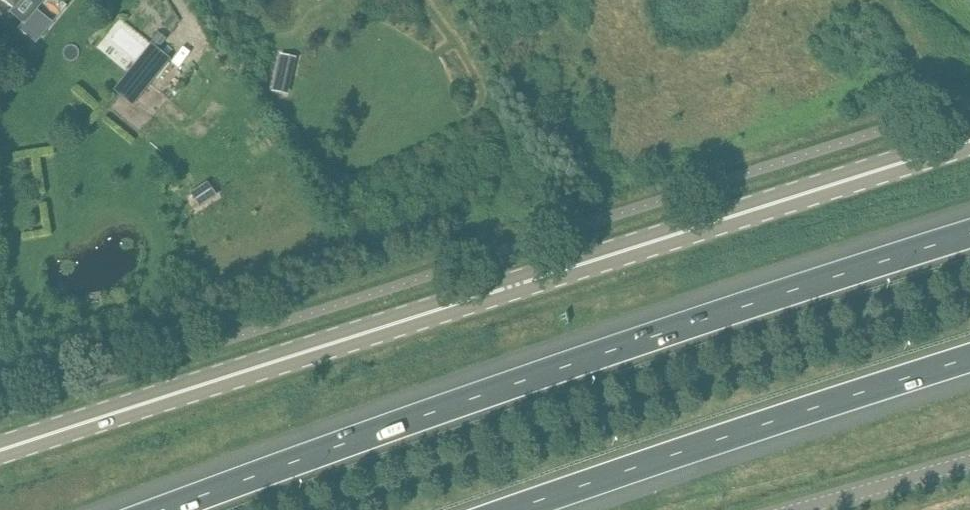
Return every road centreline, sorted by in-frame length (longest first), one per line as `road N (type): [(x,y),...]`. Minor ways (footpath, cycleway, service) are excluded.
road 1 (tertiary): [(0,454),(969,142)]
road 2 (motorway): [(969,235),(624,345),(165,509)]
road 3 (motorway): [(515,509),(969,359)]
road 4 (unclassified): [(796,509),(969,460)]

